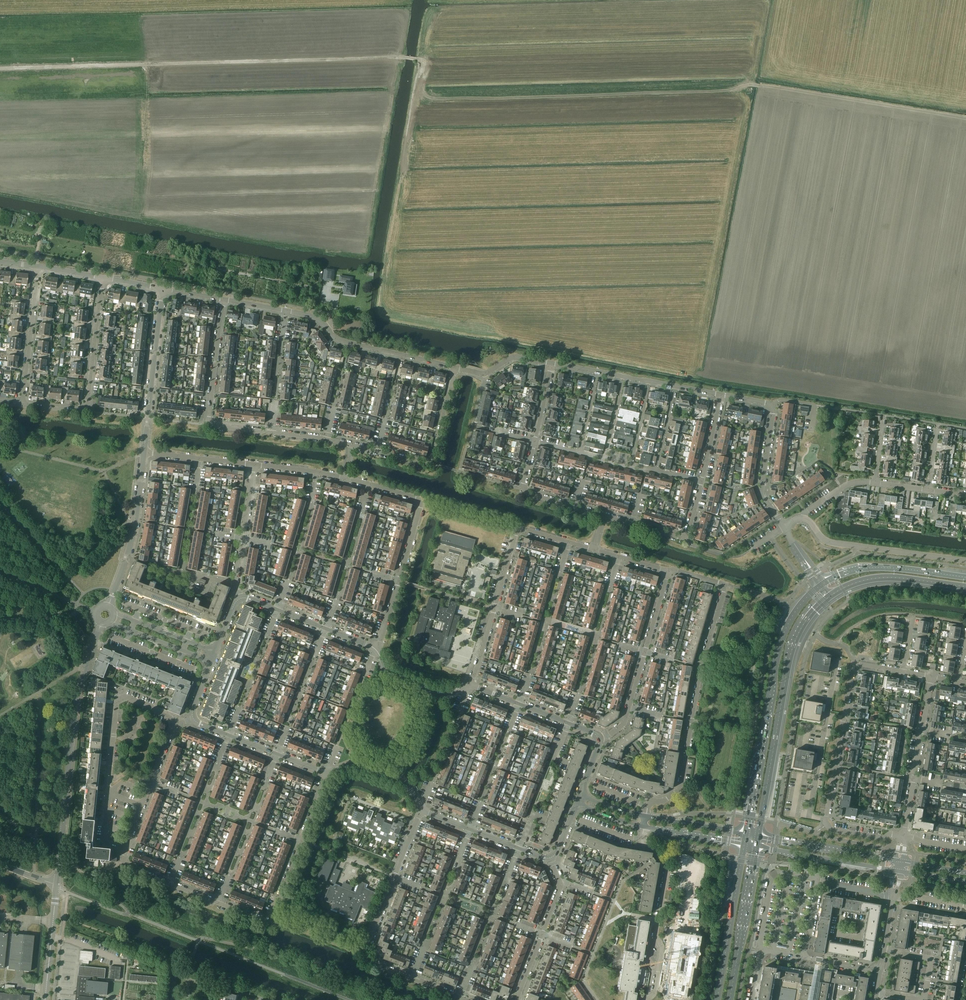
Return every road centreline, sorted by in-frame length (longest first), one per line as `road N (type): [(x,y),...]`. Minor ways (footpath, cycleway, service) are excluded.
road 1 (track): [(965,119),(749,85),(728,97),(432,106),(415,89)]
road 2 (track): [(400,185),(421,59),(0,69)]
road 3 (residential): [(647,805),(680,788),(701,668),(726,584),(668,570)]
road 4 (tertiary): [(57,884),(82,687),(102,623)]
road 5 (primary): [(818,586),(781,637),(746,834)]
road 6 (primary): [(758,837),(794,642),(830,597)]
road 7 (unclassified): [(903,836),(831,830),(826,820),(855,663)]
road 8 (residential): [(125,848),(104,836),(117,703),(127,698),(175,723)]
road 9 (residential): [(22,404),(88,410),(104,278)]
road 10 (residential): [(271,432),(209,419),(225,300)]
road 11 (residential): [(645,999),(655,991),(668,869),(641,839)]
road 12 (unclassified): [(965,561),(828,542),(805,518)]
road 13 (residential): [(753,999),(761,951),(880,971)]
road 14 (unclassified): [(144,453),(163,289)]
road 15 (unclassified): [(109,606),(136,520),(144,453)]
road 16 (primary): [(744,844),(717,999)]
road 17 (residential): [(377,451),(432,463),(456,367)]
road 18 (primary): [(730,999),(756,847)]
road 19 (primary): [(965,577),(875,567),(824,582)]
road 20 (tertiary): [(756,847),(894,871)]
road 21 (tertiary): [(896,860),(758,837)]
road 22 (residential): [(22,404),(38,266)]
road 23 (residential): [(398,580),(422,500),(369,485)]
road 24 (primary): [(830,597),(882,580),(965,589)]
road 25 (residential): [(219,904),(272,918),(302,841)]
road 26 (residential): [(412,978),(371,962),(366,949),(395,877)]
road 27 (residential): [(603,515),(525,493),(534,441)]
road 28 (residential): [(330,330),(338,339),(456,367)]
road 29 (residential): [(783,527),(763,491),(771,406)]

